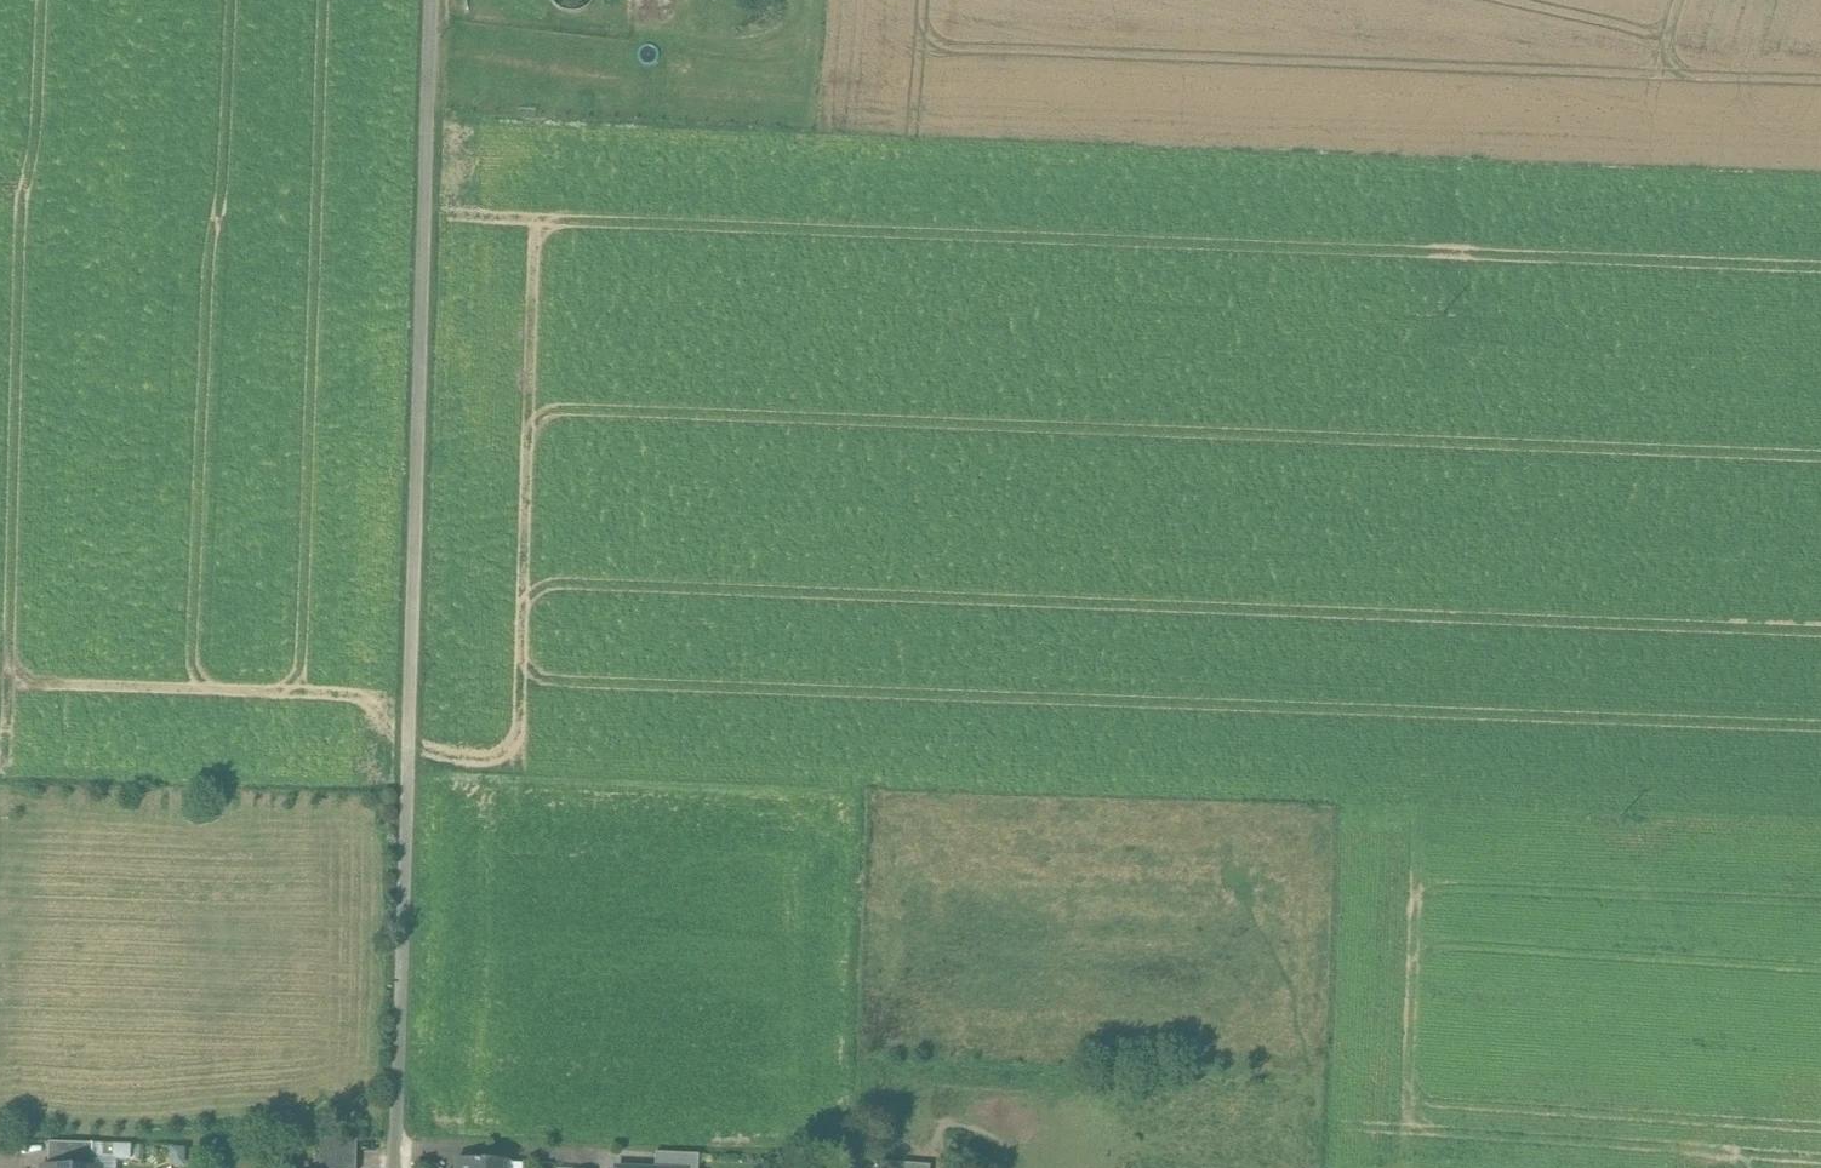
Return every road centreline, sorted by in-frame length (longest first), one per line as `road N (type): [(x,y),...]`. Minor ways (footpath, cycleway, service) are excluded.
road 1 (residential): [(398,1167),(439,0)]

